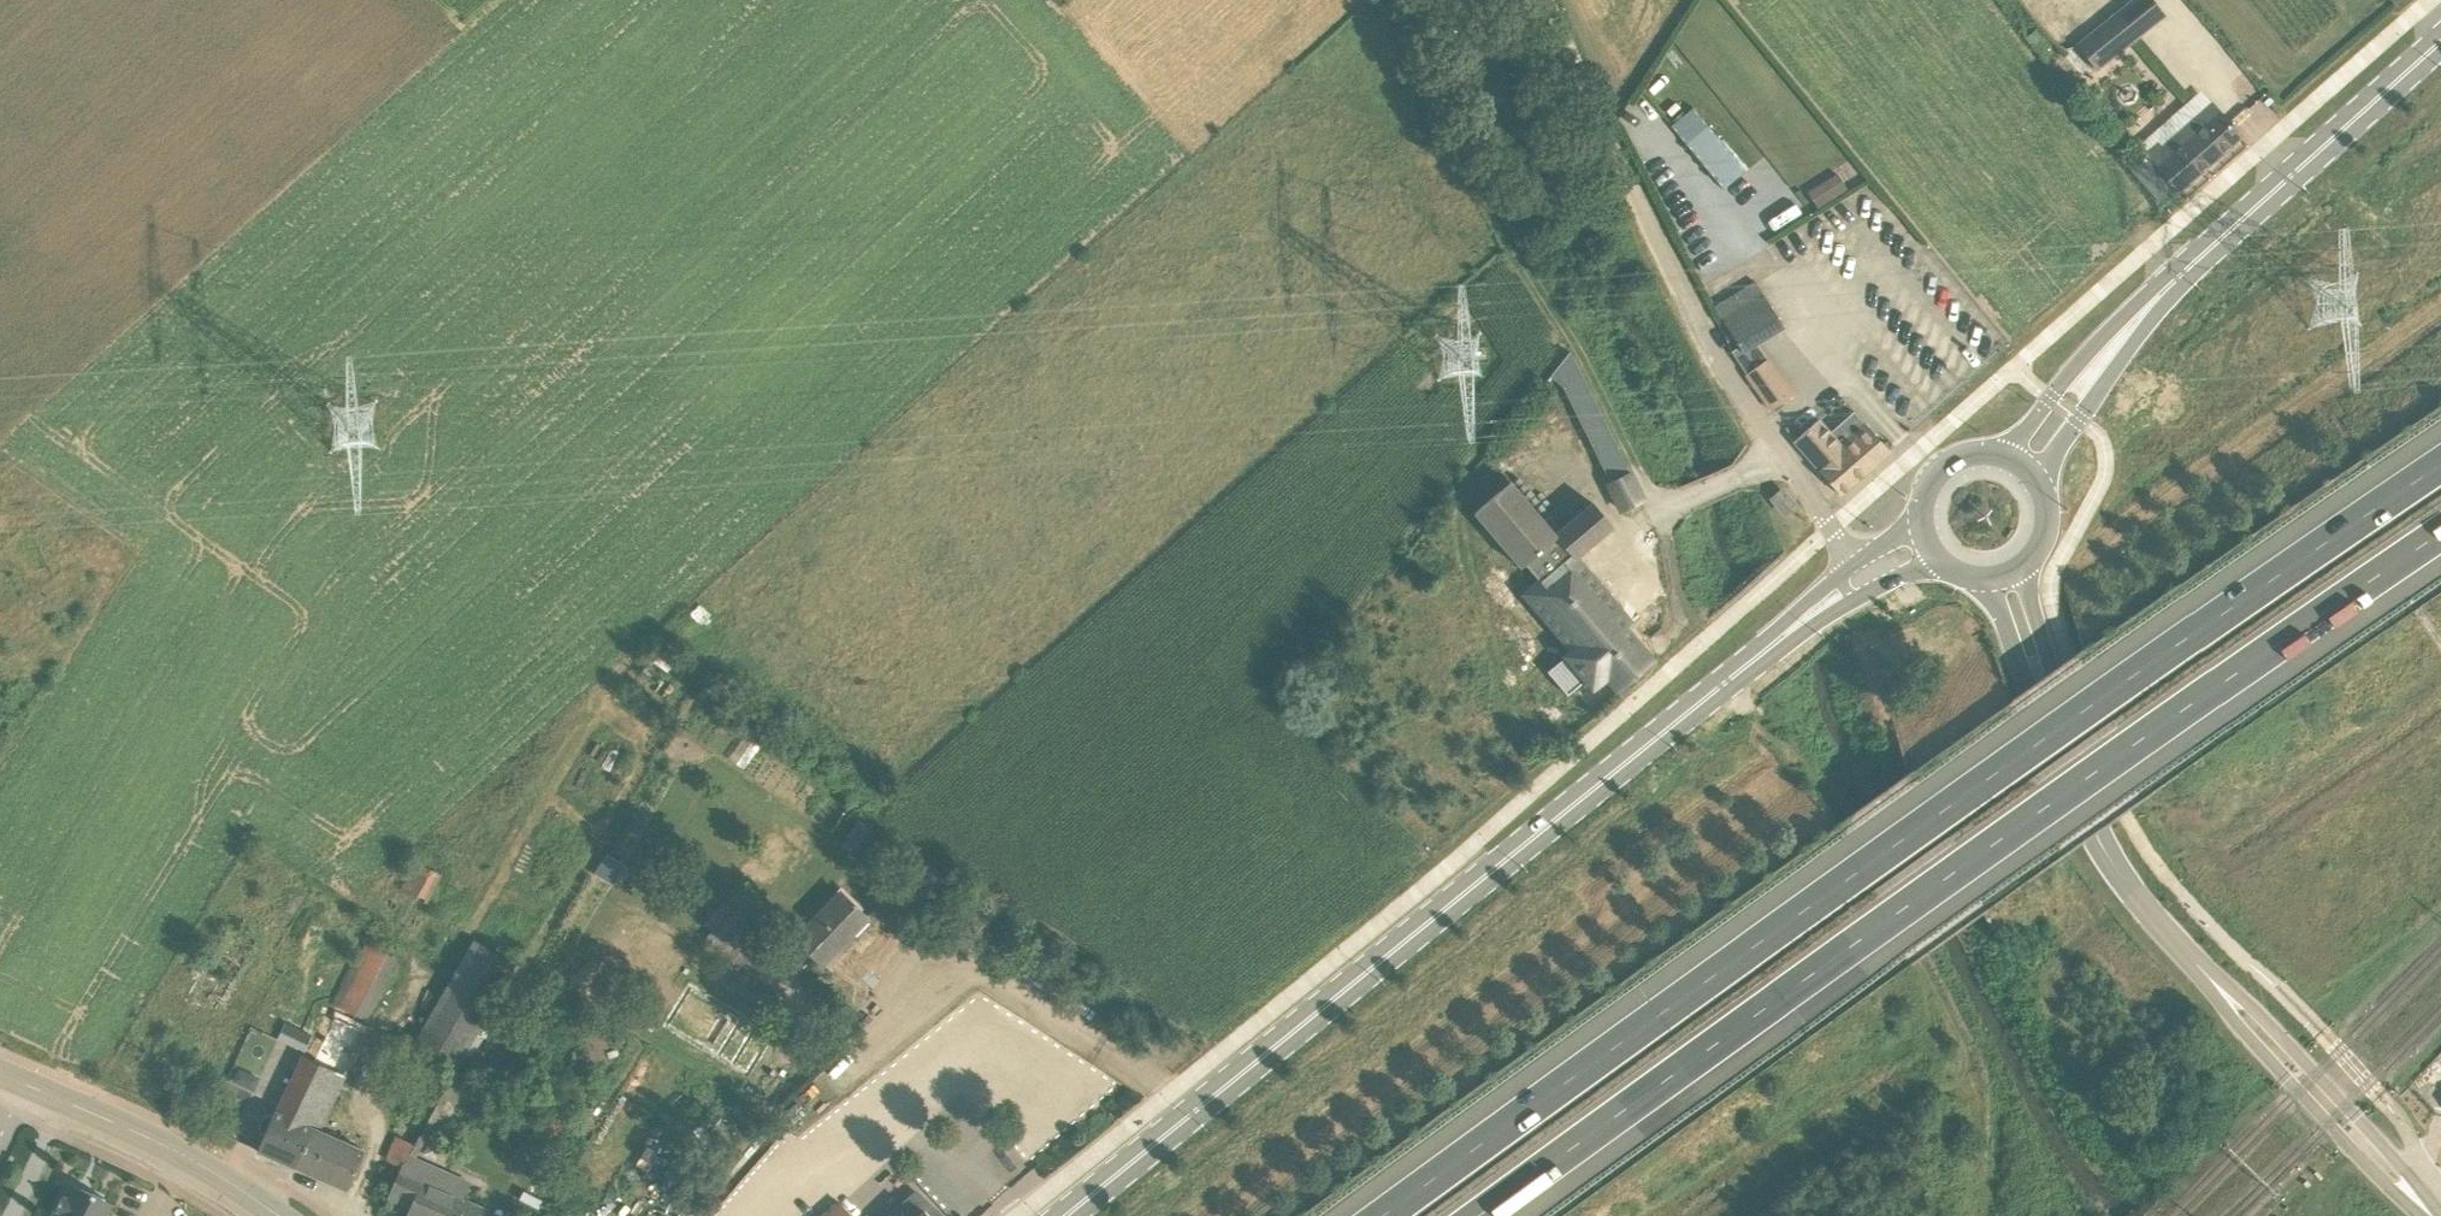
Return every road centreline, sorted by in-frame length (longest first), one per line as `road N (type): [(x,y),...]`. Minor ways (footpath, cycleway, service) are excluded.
road 1 (motorway): [(2440,468),(1859,874),(1392,1215)]
road 2 (motorway): [(1491,1215),(1894,914),(2440,536)]
road 3 (secondary): [(1068,1215),(1776,643)]
road 4 (track): [(1410,0),(1523,269),(1643,472)]
road 5 (secondary): [(2131,326),(2440,42)]
road 6 (track): [(1719,359),(1546,0)]
road 7 (secondary): [(2435,1215),(2360,1119),(2253,1005),(2214,979)]
road 8 (secondary): [(2214,979),(2247,1034),(2345,1140),(2393,1189),(2433,1215)]
road 9 (tertiary): [(280,1215),(173,1149),(0,1074)]
road 10 (secondary): [(2214,979),(2140,904),(2112,859),(2053,719)]
road 11 (secondary): [(2131,326),(2051,397),(2004,455)]
road 12 (secondary): [(2036,478),(2094,399),(2131,326)]
road 13 (unclassified): [(1784,458),(1663,507),(1643,472)]
road 14 (secondary): [(1988,581),(2012,654),(2053,719)]
road 15 (secondary): [(2053,719),(2045,651),(2019,570)]
road 16 (secondary): [(2004,455),(1967,455),(1936,473),(1921,528)]

